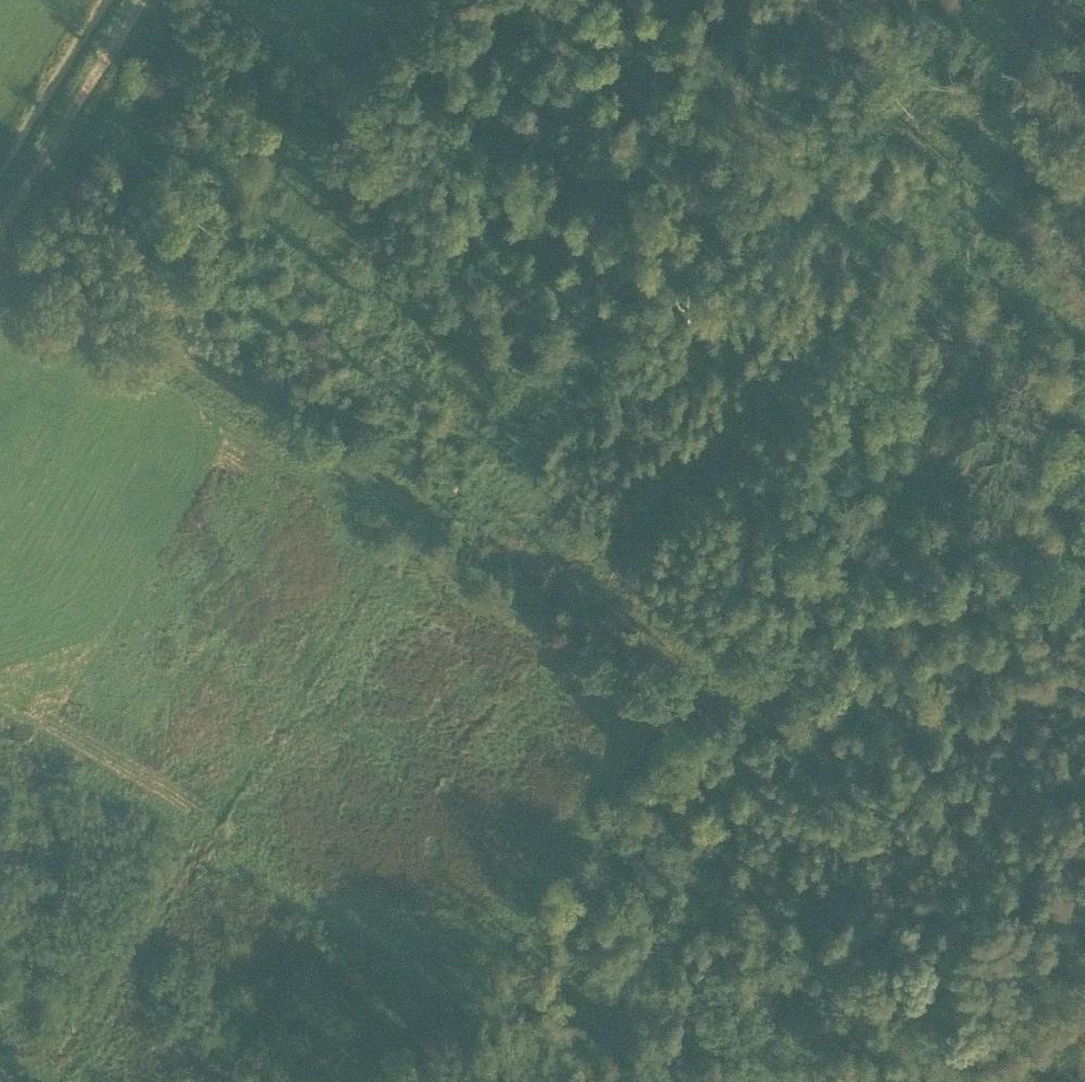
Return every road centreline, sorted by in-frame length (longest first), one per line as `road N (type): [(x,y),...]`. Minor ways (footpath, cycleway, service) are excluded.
road 1 (track): [(446,527),(0,242)]
road 2 (track): [(0,229),(142,0)]

